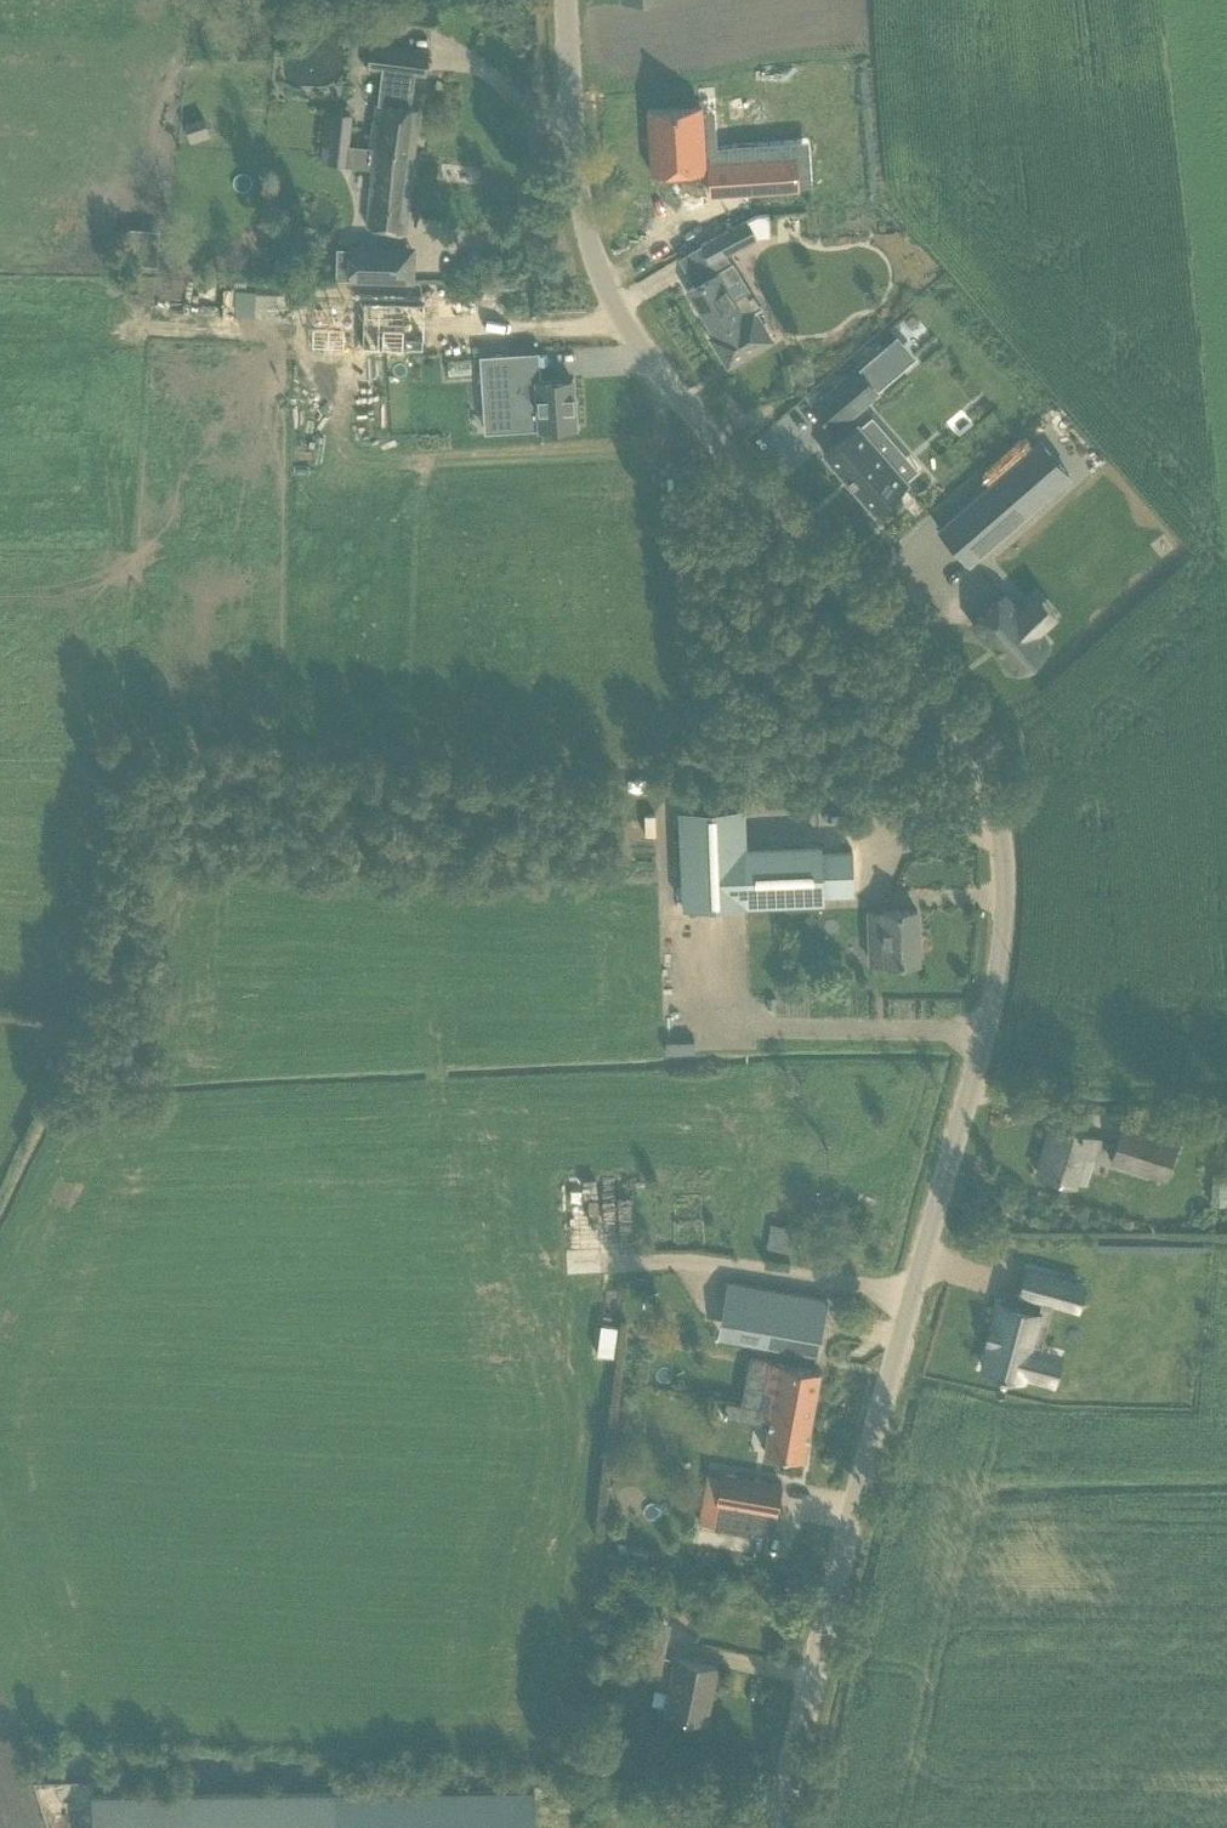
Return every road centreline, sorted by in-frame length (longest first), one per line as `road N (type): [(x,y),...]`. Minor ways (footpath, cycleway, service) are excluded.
road 1 (unclassified): [(784,1827),(819,1646),(997,987),(1002,866),(983,765),(952,711),(657,372),(620,313),(593,243),(571,0)]

